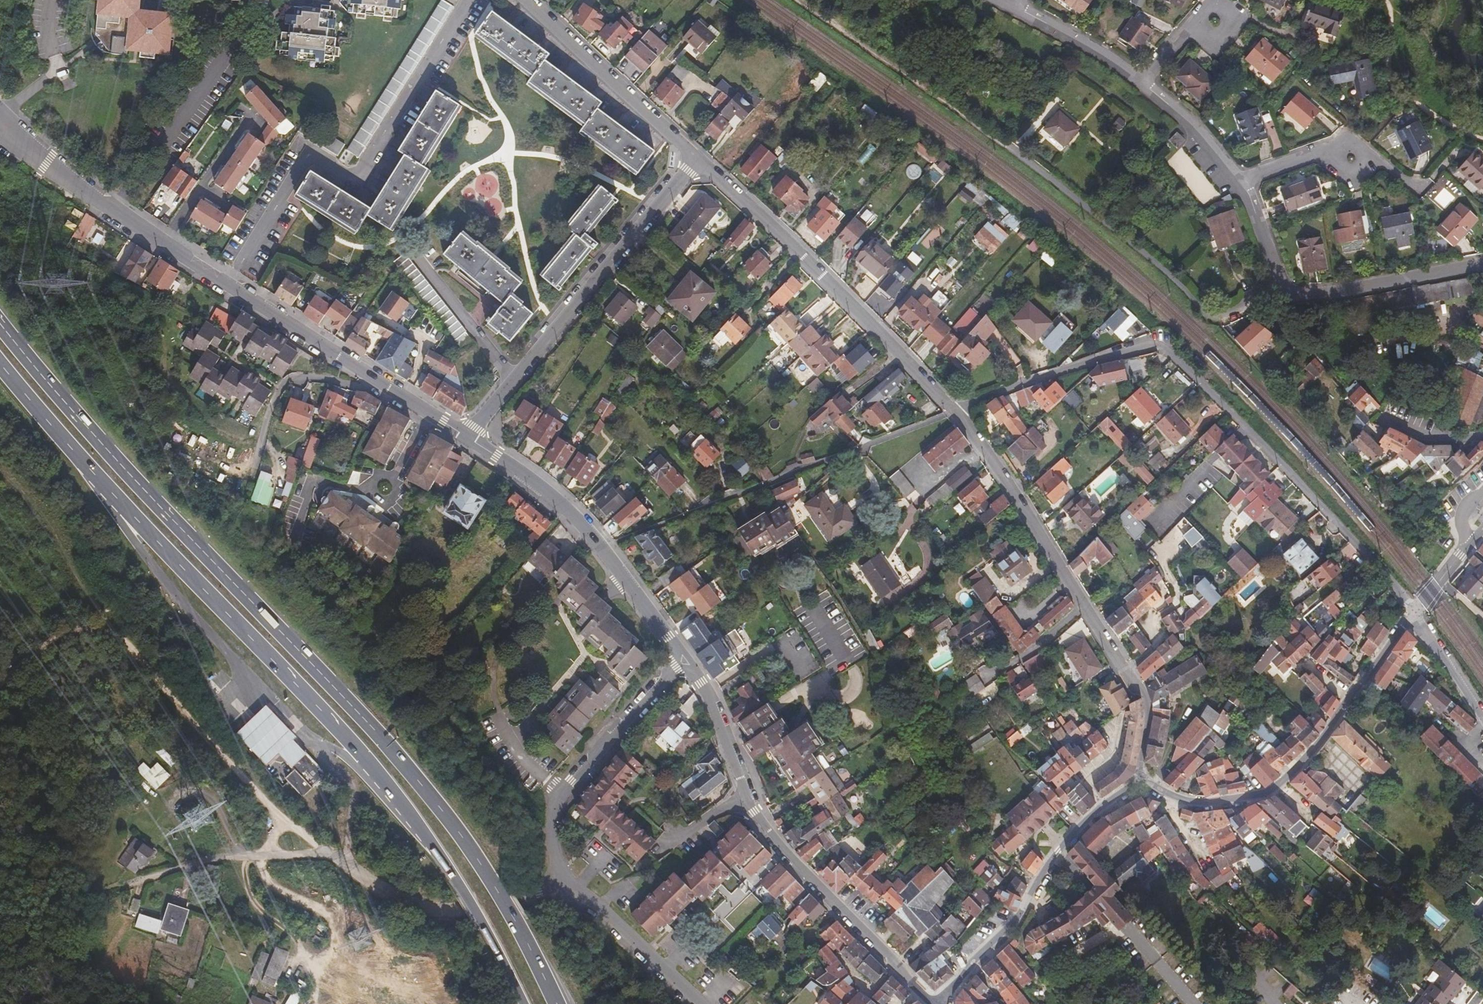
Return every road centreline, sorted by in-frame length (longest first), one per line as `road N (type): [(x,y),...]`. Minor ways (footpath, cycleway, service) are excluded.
road 1 (primary): [(556,1003),(492,883),(427,792),(0,325)]
road 2 (primary): [(0,365),(371,766),(460,886),(524,1003)]
road 3 (residential): [(1413,616),(1276,457),(1165,350),(1146,346),(955,410)]
road 4 (residential): [(563,876),(517,905),(459,913),(403,904),(329,858),(216,858),(121,885)]
road 5 (tertiary): [(936,1003),(760,819),(684,658)]
road 6 (residential): [(468,0),(359,181),(310,153),(227,284)]
road 7 (residential): [(1139,782),(1194,805),(1260,797),(1312,758),(1413,616)]
road 8 (residential): [(955,410),(697,160)]
road 9 (residential): [(697,160),(468,436)]
road 10 (track): [(329,858),(241,775),(117,630),(78,624)]
road 11 (residential): [(1243,180),(1282,284),(1298,292),(1482,265)]
road 12 (tertiary): [(468,436),(570,510),(684,658)]
road 13 (residential): [(936,1003),(1019,914),(1088,819),(1139,782)]
road 14 (residential): [(684,658),(550,807),(547,828),(563,876)]
road 15 (tertiary): [(18,134),(227,284)]
road 16 (track): [(800,0),(1007,146)]
road 17 (residential): [(233,517),(270,406),(291,375),(382,380)]
road 18 (residential): [(1085,604),(955,410)]
road 19 (residential): [(697,160),(527,0)]
road 20 (residential): [(434,414),(387,496),(315,477),(297,530)]
road 21 (residential): [(1243,180),(1320,153),(1381,163),(1418,189)]
road 22 (residential): [(563,876),(701,1003)]
road 23 (tertiary): [(227,284),(382,380)]
road 24 (residential): [(1138,80),(1204,133),(1243,180)]
road 25 (residential): [(1012,7),(1138,80)]
road 26 (residential): [(986,681),(1039,648),(1085,604)]

